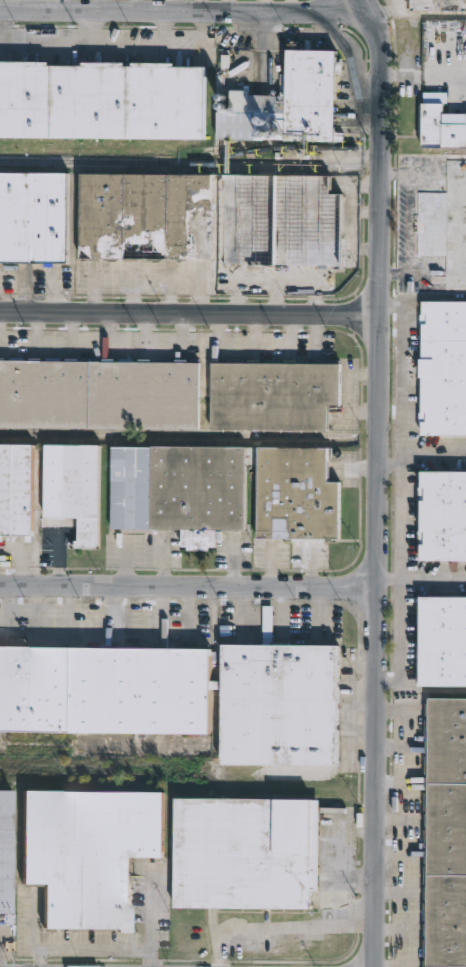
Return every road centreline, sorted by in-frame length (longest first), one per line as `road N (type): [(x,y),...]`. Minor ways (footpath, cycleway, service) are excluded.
road 1 (residential): [(359,0),(381,59),(373,966)]
road 2 (residential): [(0,314),(380,320)]
road 3 (residential): [(0,586),(376,588)]
road 4 (residential): [(0,10),(363,6)]

